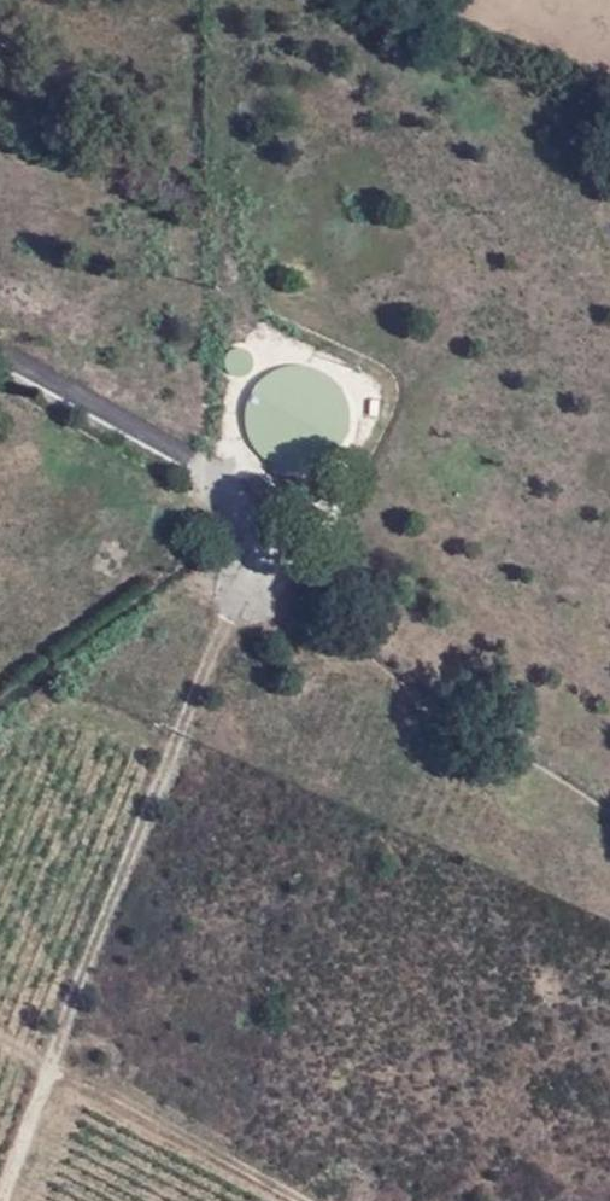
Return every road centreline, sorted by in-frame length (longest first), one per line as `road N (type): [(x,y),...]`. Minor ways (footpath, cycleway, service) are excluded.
road 1 (track): [(196,461),(233,511),(225,616),(2,1200)]
road 2 (track): [(0,1043),(119,1095),(307,1200)]
road 3 (track): [(196,461),(0,350)]

